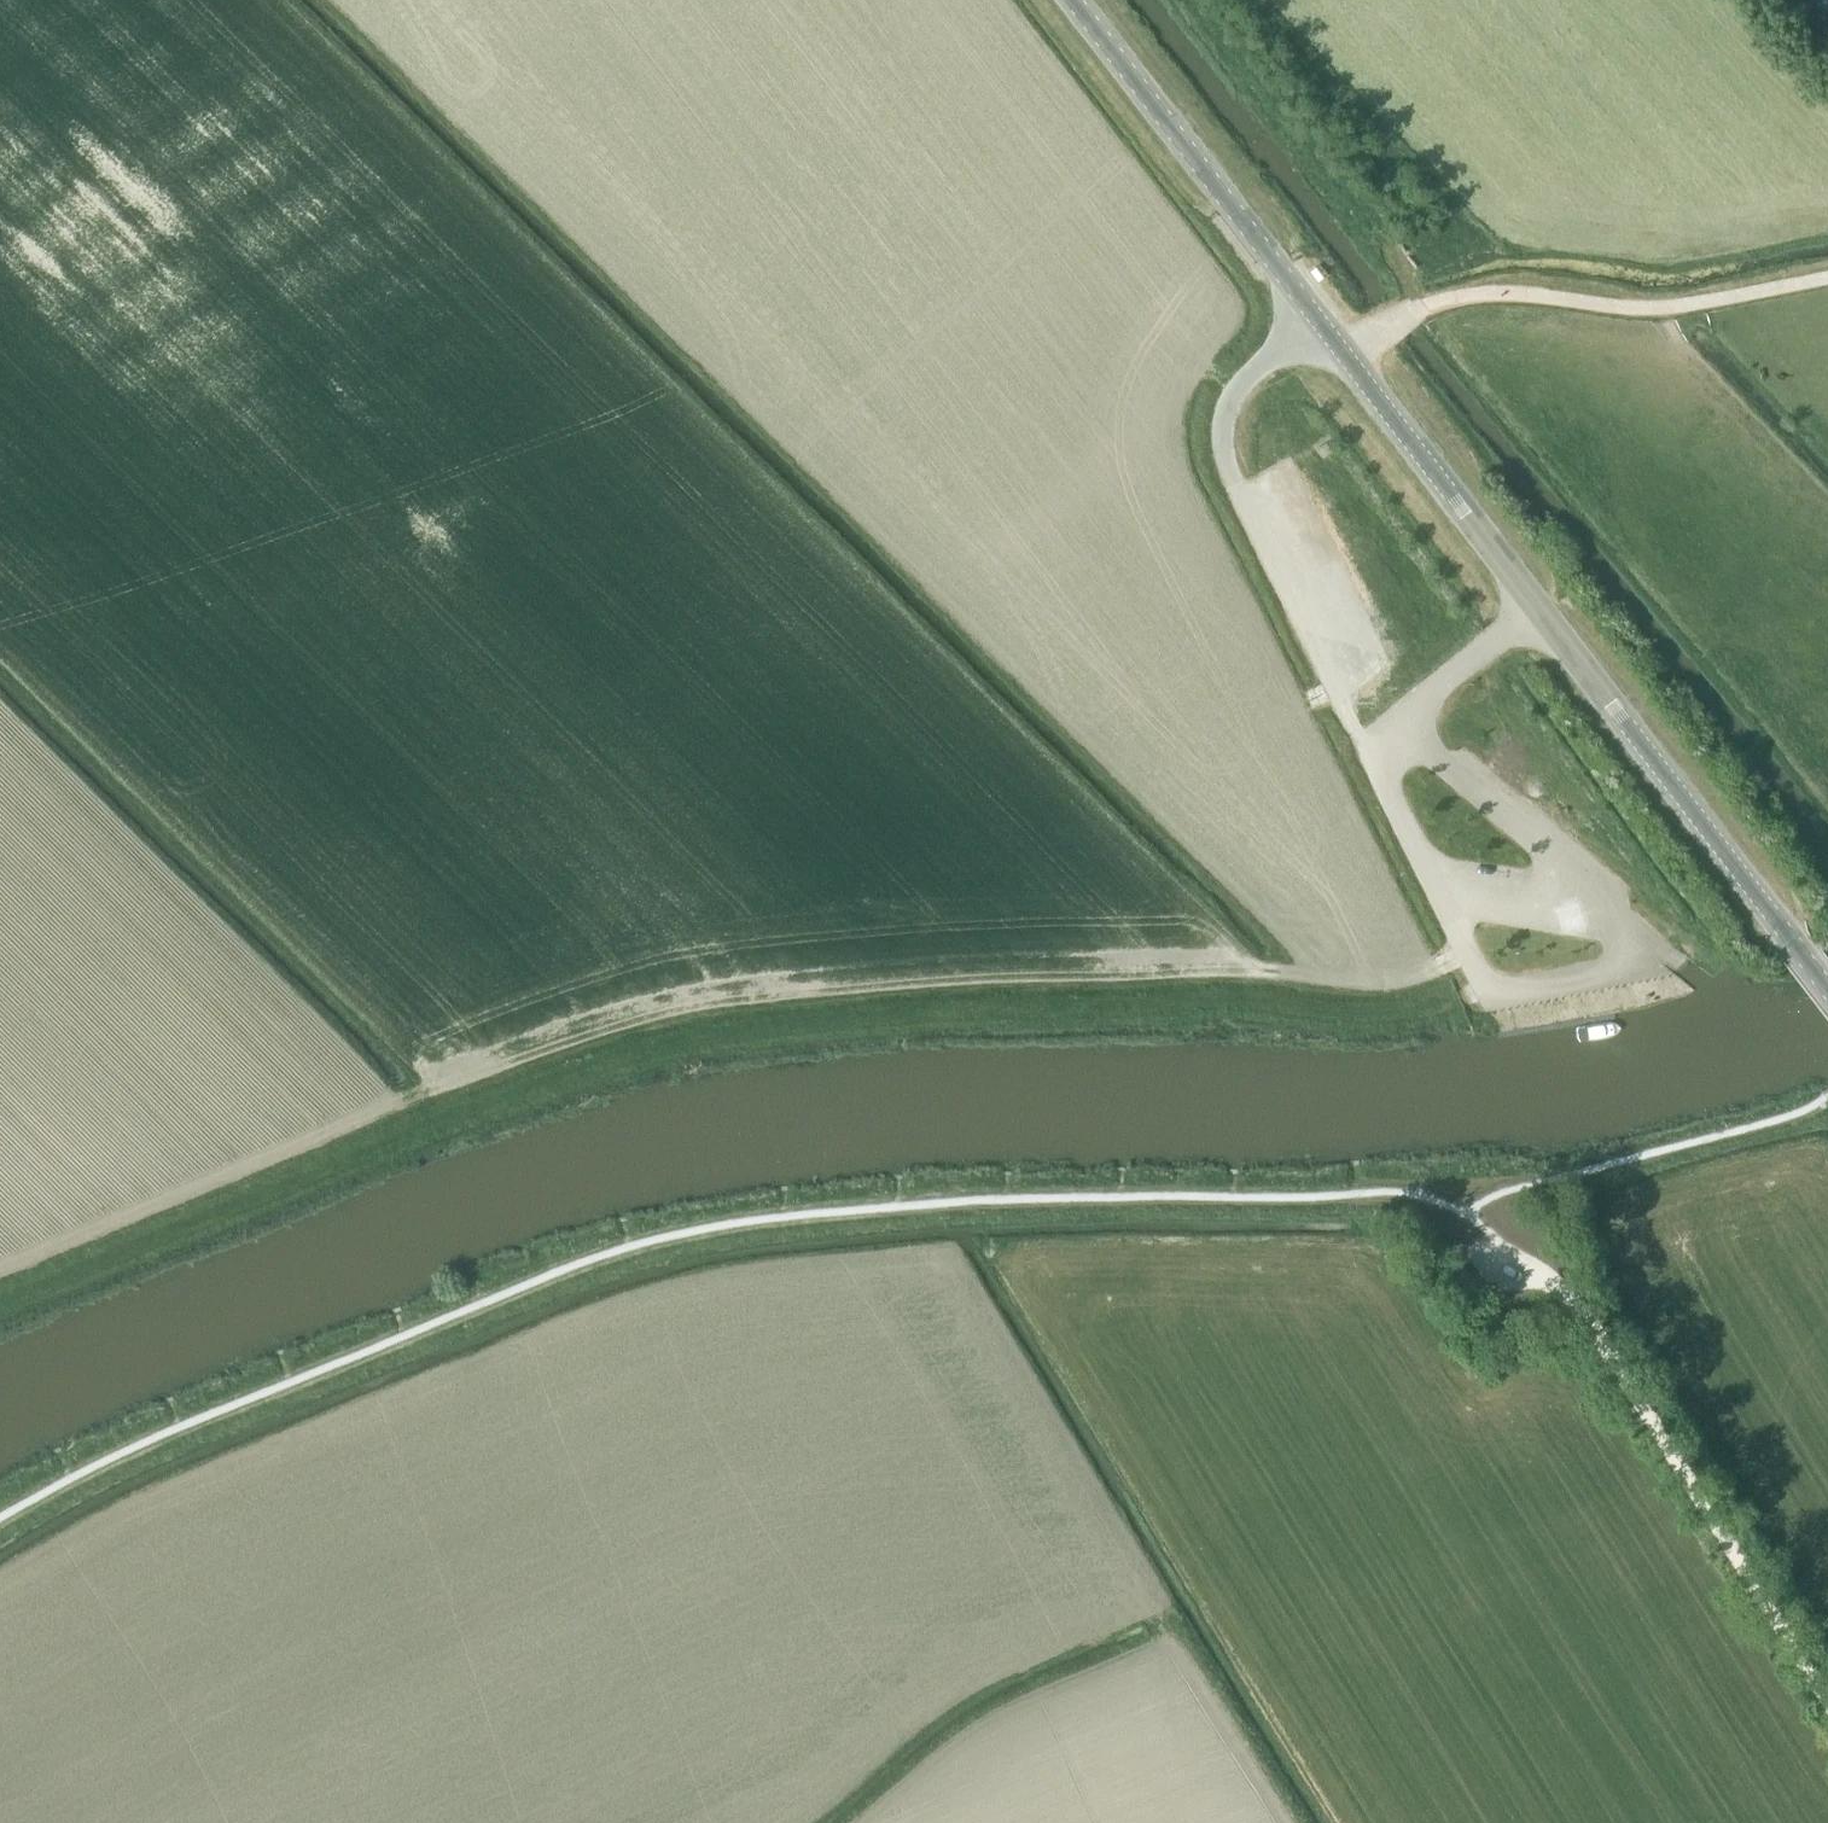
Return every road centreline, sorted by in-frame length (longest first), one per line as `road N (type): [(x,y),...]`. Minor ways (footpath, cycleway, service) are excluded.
road 1 (secondary): [(1827,987),(1349,361)]
road 2 (residential): [(1349,361),(1422,306),(1471,294),(1673,306),(1827,276)]
road 3 (secondary): [(1349,361),(1078,0)]

